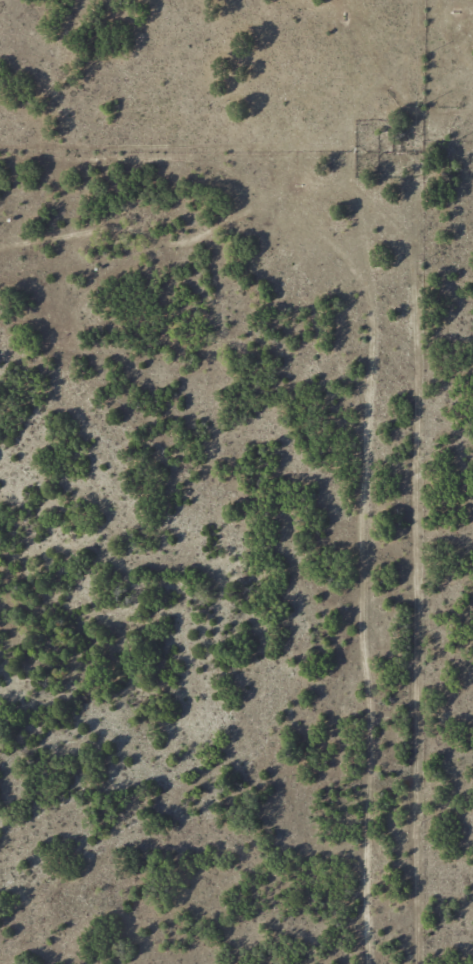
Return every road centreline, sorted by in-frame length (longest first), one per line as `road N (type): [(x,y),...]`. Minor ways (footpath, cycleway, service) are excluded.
road 1 (residential): [(362,182),(382,281),(377,963)]
road 2 (residential): [(0,255),(174,246),(362,182),(401,47),(401,0)]

